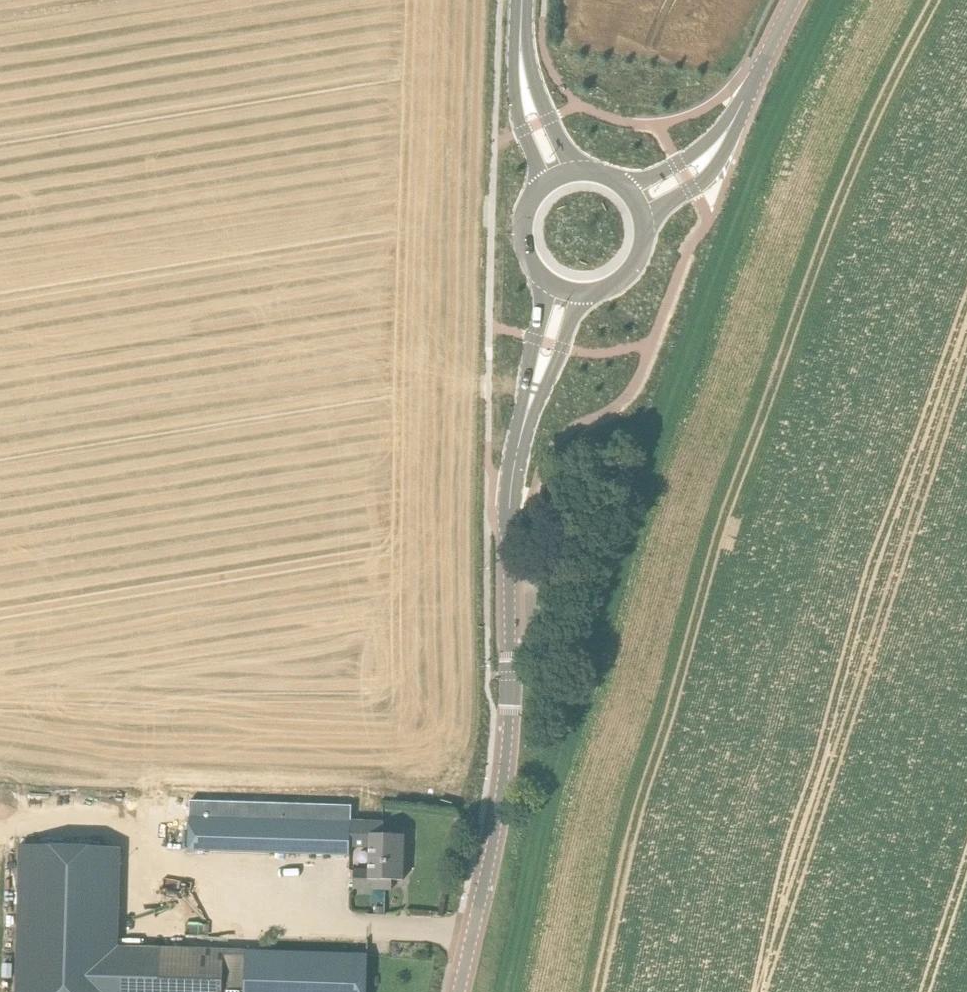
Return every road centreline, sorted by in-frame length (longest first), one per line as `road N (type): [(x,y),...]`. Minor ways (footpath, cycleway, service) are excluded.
road 1 (tertiary): [(459,991),(509,743),(510,520),(524,423)]
road 2 (tertiary): [(646,225),(717,165),(742,108)]
road 3 (tertiary): [(540,276),(524,423)]
road 4 (tertiary): [(524,423),(594,295)]
road 5 (tertiary): [(742,108),(685,161),(624,185)]
road 6 (tertiary): [(521,52),(515,105),(540,191)]
road 7 (tertiary): [(584,171),(562,146),(521,52)]

